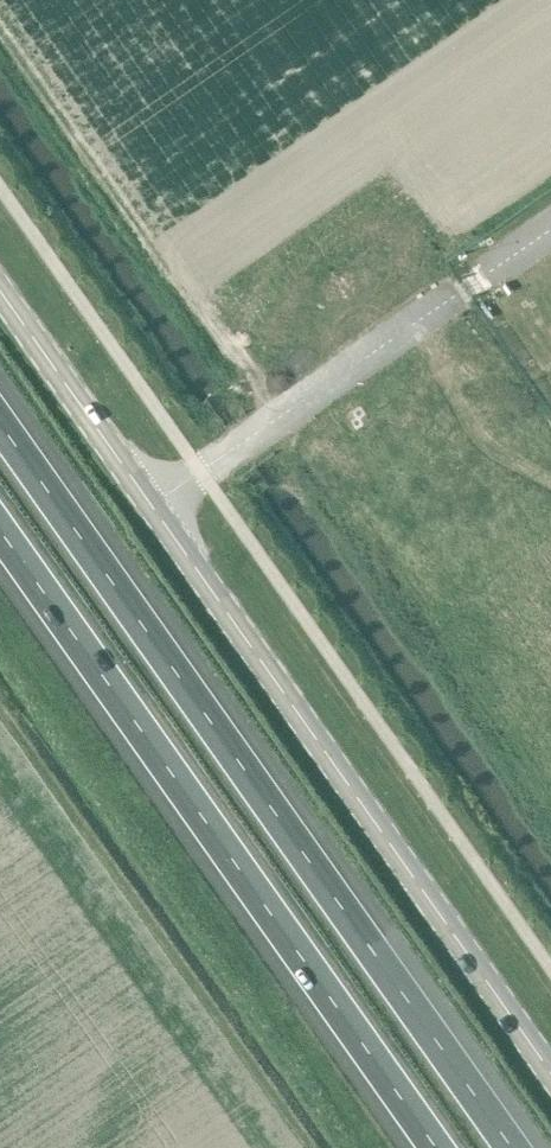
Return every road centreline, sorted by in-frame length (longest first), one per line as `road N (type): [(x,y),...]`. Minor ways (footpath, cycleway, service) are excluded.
road 1 (tertiary): [(550,1070),(0,288)]
road 2 (motorway): [(512,1147),(0,425)]
road 3 (motorway): [(0,533),(434,1147)]

